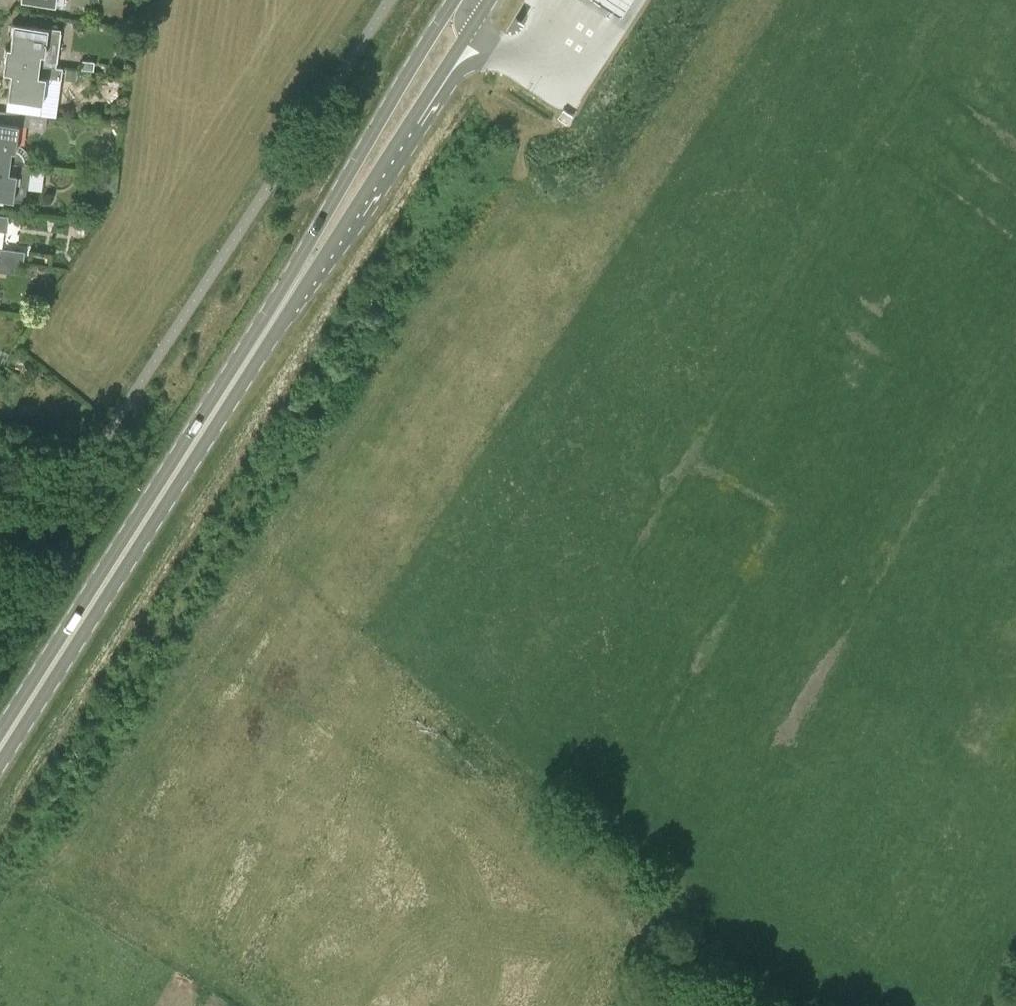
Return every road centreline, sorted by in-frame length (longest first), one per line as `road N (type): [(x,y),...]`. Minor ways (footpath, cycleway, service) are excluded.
road 1 (primary): [(294,286),(0,745)]
road 2 (primary): [(294,286),(326,255),(490,0)]
road 3 (primary): [(453,0),(305,247),(294,286)]

